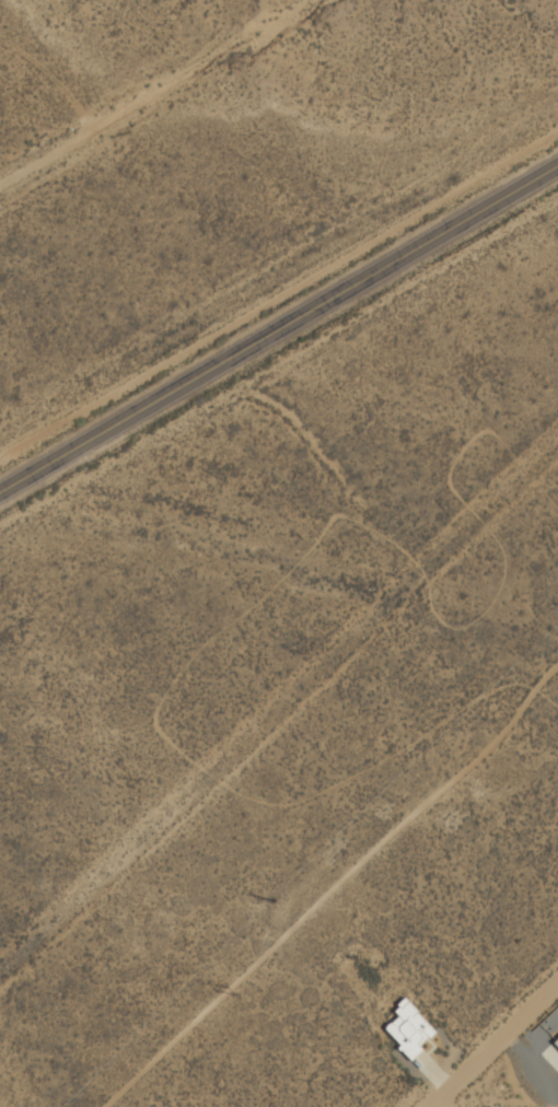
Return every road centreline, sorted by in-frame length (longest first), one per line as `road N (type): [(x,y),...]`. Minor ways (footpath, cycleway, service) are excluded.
road 1 (tertiary): [(0,500),(557,177)]
road 2 (track): [(312,0),(132,109)]
road 3 (residential): [(557,984),(426,1106)]
road 4 (track): [(132,109),(0,185)]

